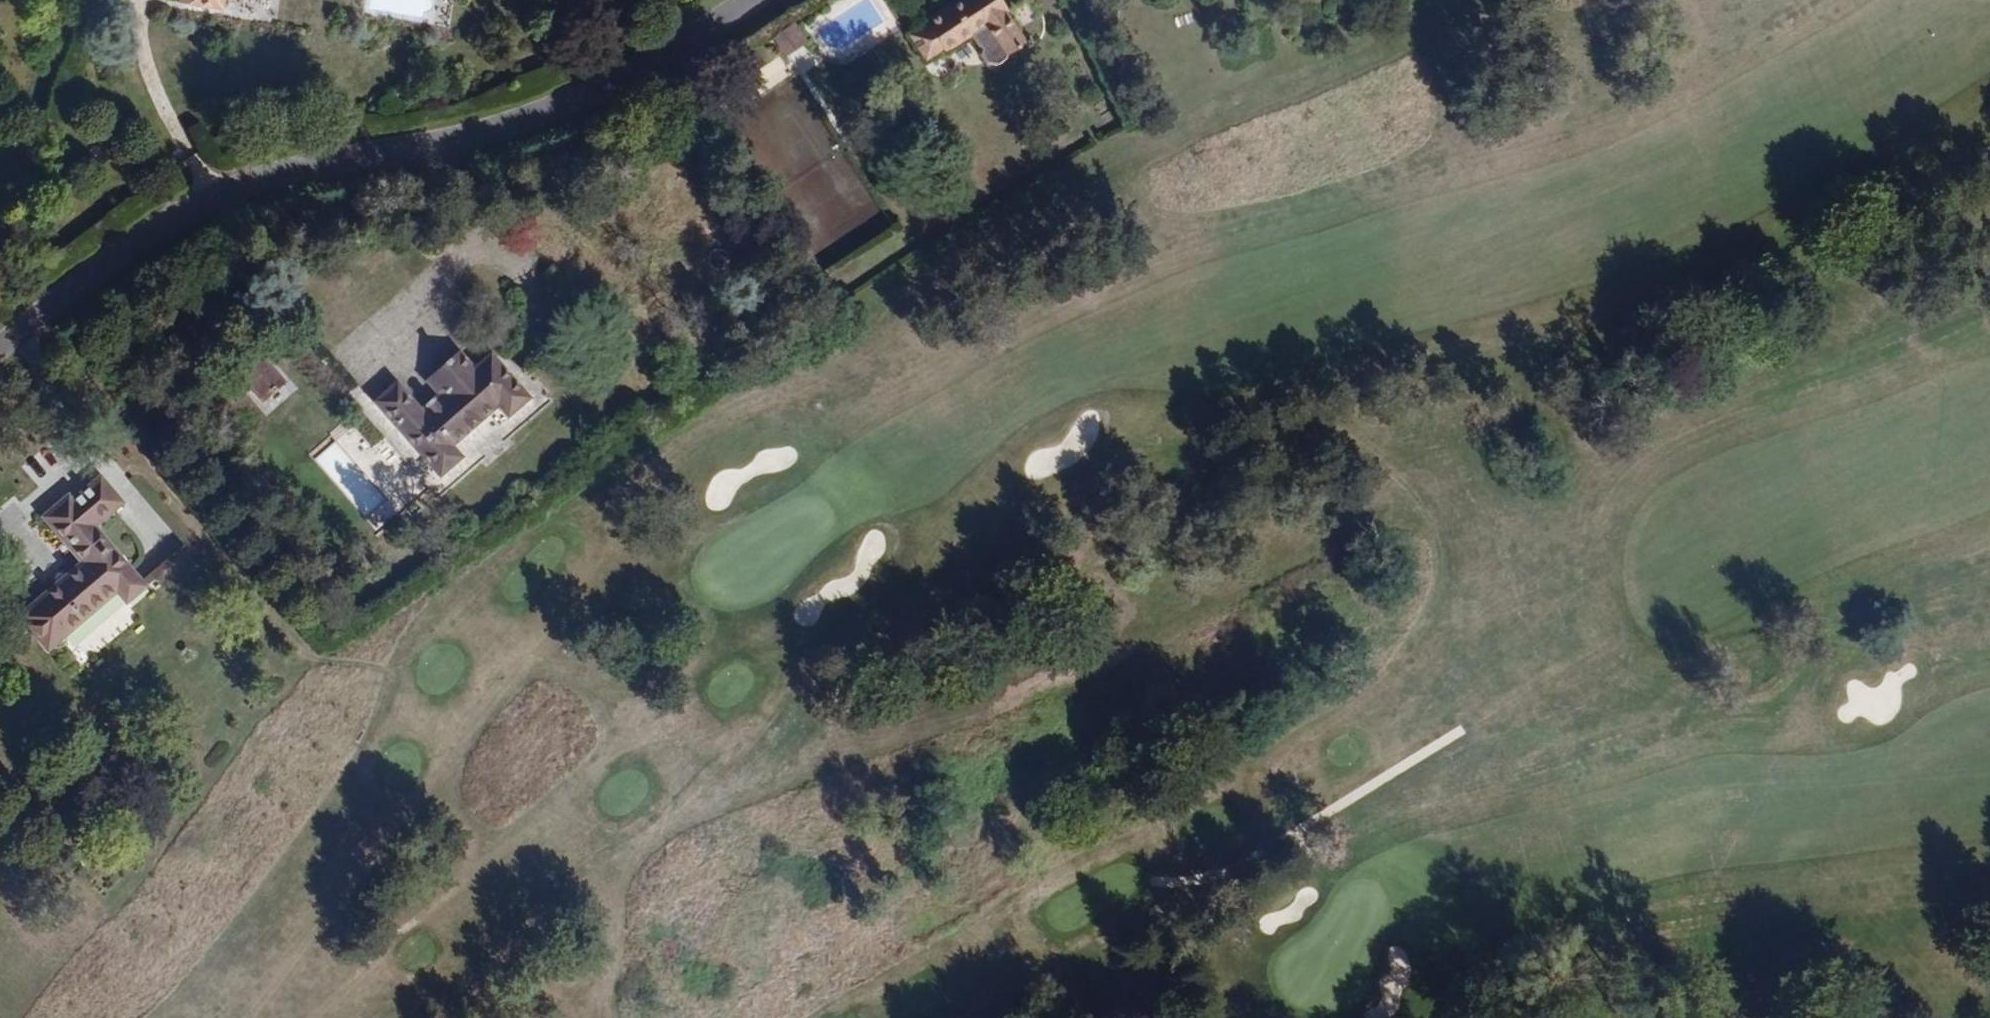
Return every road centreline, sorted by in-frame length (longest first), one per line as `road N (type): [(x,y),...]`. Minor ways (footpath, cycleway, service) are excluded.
road 1 (residential): [(768,0),(667,65),(552,119),(258,194),(169,230),(0,356)]

